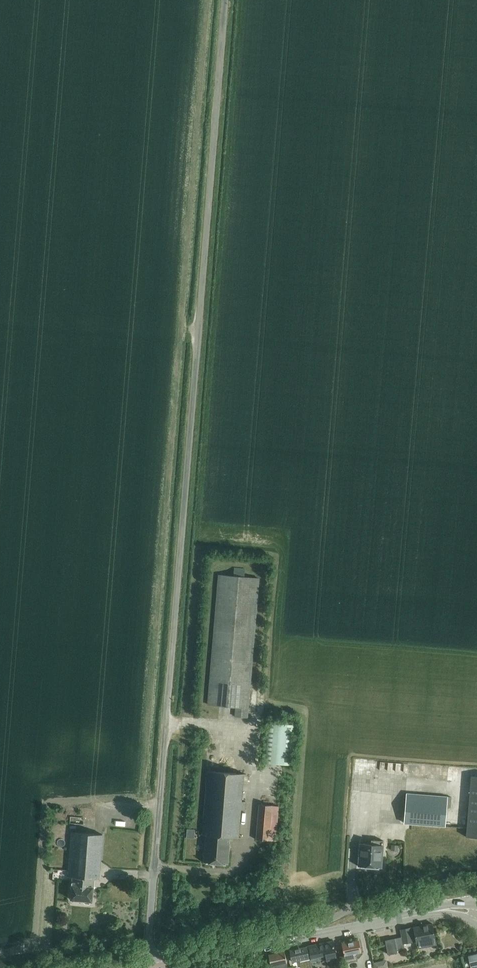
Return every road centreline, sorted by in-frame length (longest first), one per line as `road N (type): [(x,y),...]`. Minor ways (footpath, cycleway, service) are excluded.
road 1 (unclassified): [(146,967),(225,0)]
road 2 (tertiary): [(150,967),(443,909),(476,916)]

